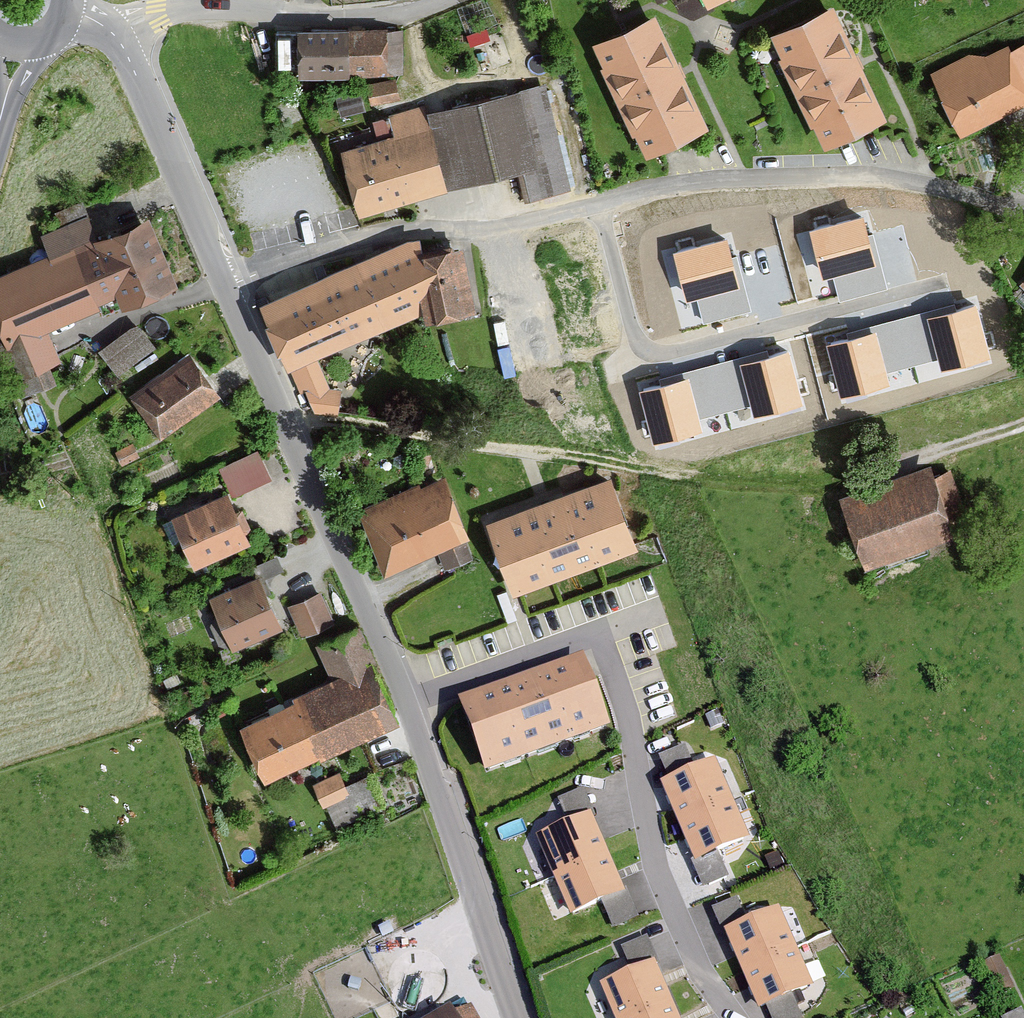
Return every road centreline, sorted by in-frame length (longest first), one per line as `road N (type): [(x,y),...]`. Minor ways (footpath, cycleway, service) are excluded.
road 1 (residential): [(229,293),(414,236),(499,230),(707,179),(879,179),(1023,207)]
road 2 (track): [(1023,422),(873,481),(666,473),(366,425),(284,426)]
road 3 (residential): [(410,704),(597,639),(625,710),(650,860),(699,974),(733,1017)]
road 4 (residential): [(229,293),(410,704)]
road 5 (residential): [(113,34),(195,7),(393,15),(443,0)]
road 6 (residential): [(410,704),(520,1017)]
road 7 (residential): [(113,34),(229,293)]

